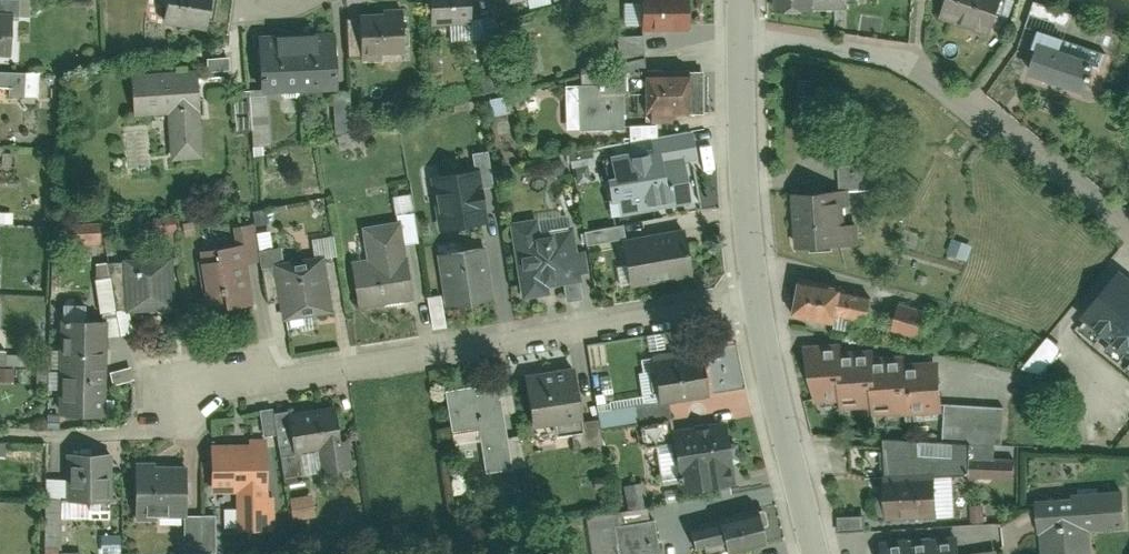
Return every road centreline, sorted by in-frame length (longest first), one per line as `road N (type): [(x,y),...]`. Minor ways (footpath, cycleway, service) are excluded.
road 1 (residential): [(760,297),(178,387)]
road 2 (residential): [(740,33),(898,52),(943,71),(1128,228)]
road 3 (tertiary): [(760,297),(740,33)]
road 4 (tertiary): [(820,553),(760,297)]

